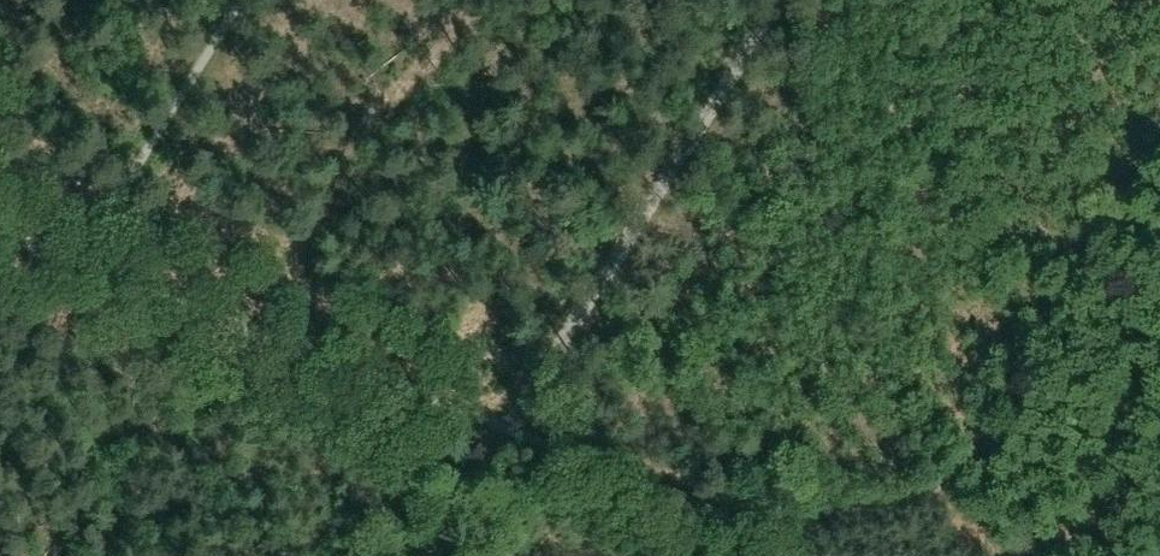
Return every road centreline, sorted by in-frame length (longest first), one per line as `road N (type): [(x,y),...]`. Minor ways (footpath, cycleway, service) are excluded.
road 1 (track): [(774,548),(866,532),(944,494),(1159,152)]
road 2 (track): [(771,0),(501,430)]
road 3 (track): [(501,430),(421,555)]

